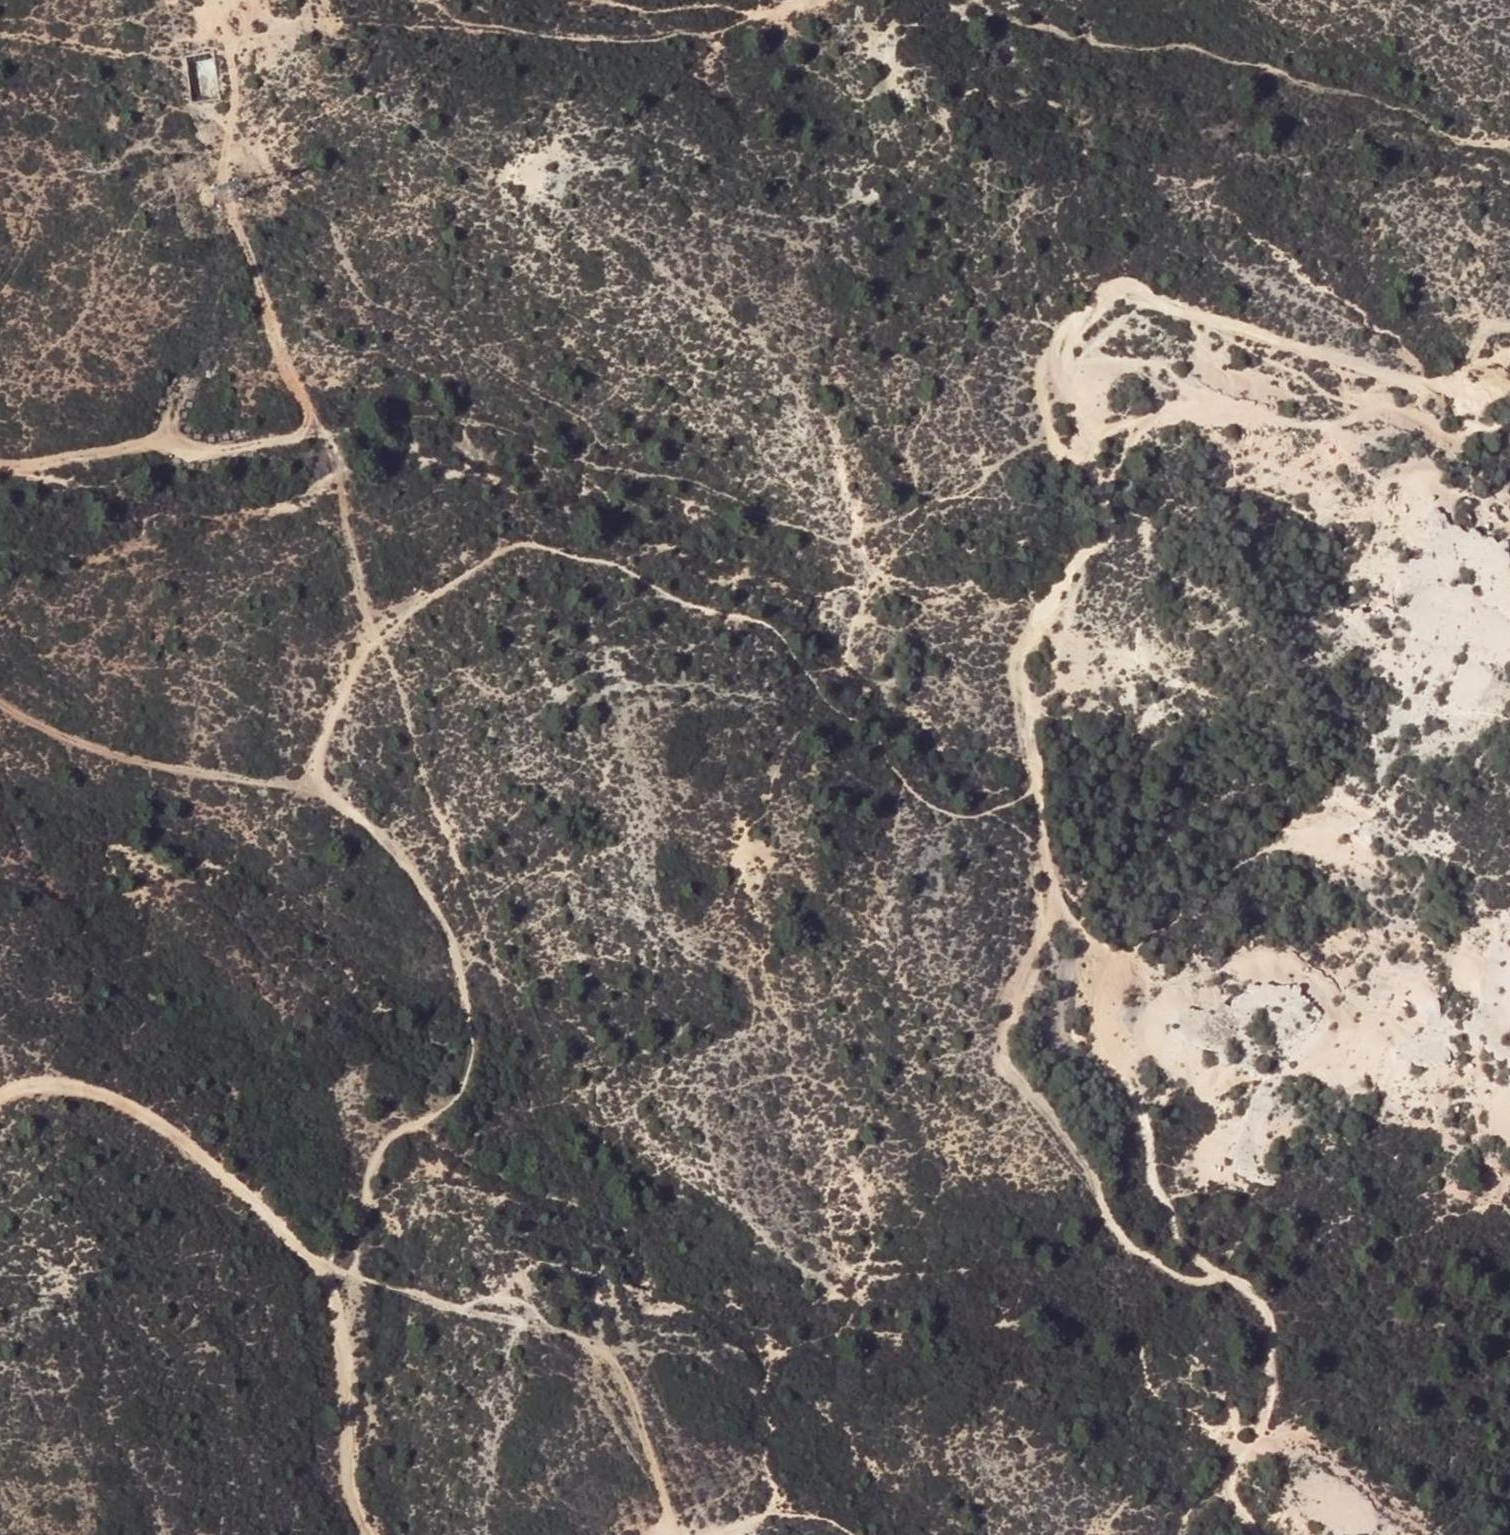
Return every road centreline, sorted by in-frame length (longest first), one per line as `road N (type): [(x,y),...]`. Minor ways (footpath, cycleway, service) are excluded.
road 1 (track): [(0,1100),(82,1090),(146,1111),(231,1181),(341,1299),(351,1500),(368,1534)]

